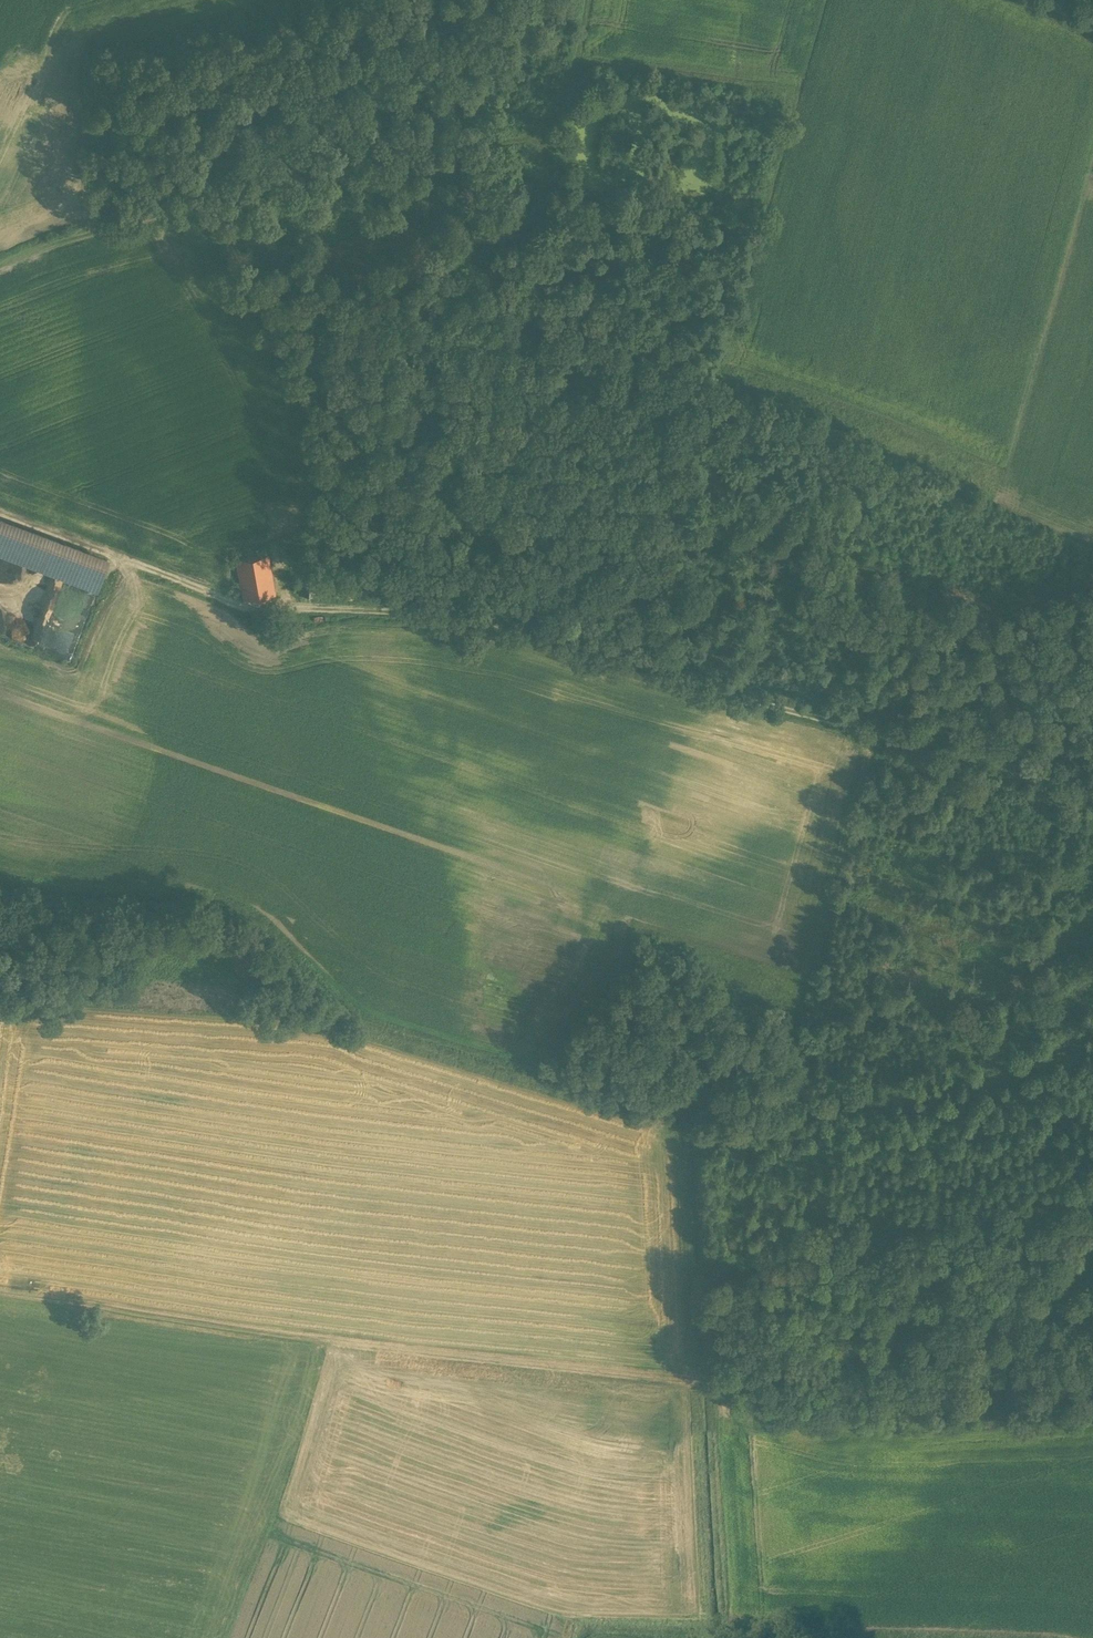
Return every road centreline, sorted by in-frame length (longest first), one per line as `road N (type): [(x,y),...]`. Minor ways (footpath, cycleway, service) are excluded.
road 1 (track): [(0,541),(251,608),(467,619),(866,735),(871,748),(775,1077),(706,1114),(701,1128),(716,1401)]
road 2 (track): [(714,1382),(326,1341),(0,1290)]
road 3 (track): [(585,0),(567,96),(526,138),(367,155),(259,189),(105,222),(0,264)]

